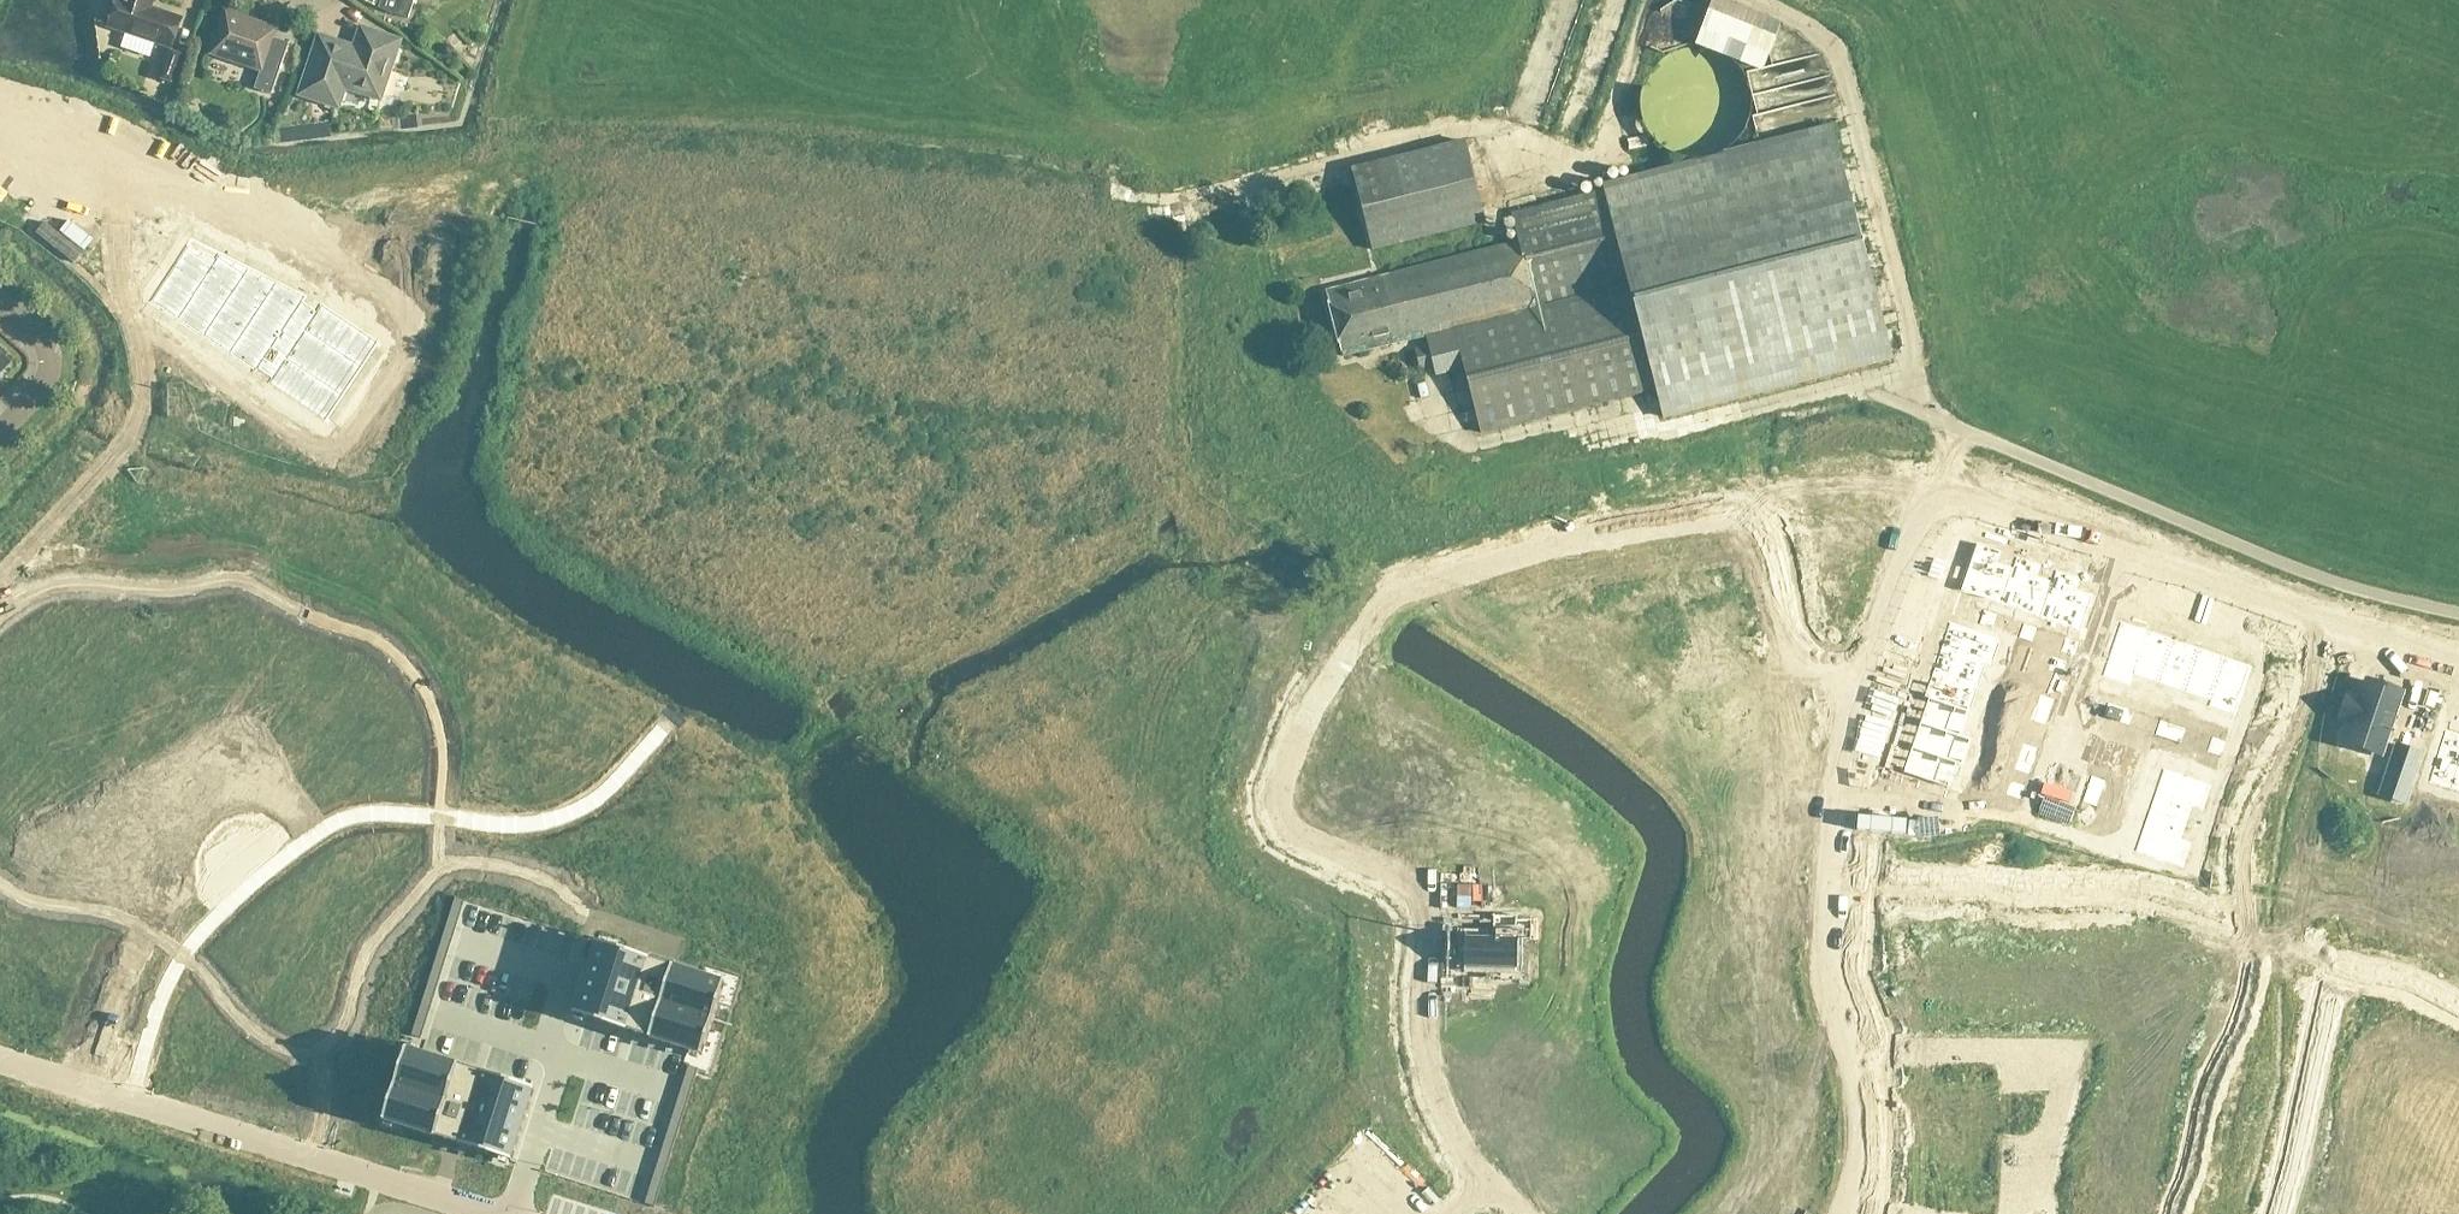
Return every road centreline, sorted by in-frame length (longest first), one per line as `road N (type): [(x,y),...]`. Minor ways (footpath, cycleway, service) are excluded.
road 1 (residential): [(1520,1213),(1454,1151),(1419,1044),(1429,904),(1285,821),(1276,802),(1290,758),(1342,662),(1385,601),(1555,544),(1731,511),(1768,531),(1792,657),(1862,677)]
road 2 (residential): [(1862,677),(1930,494),(2458,665)]
road 3 (unclassified): [(2458,612),(2286,568),(1906,407)]
road 4 (residential): [(0,1058),(489,1213)]
road 5 (residential): [(382,259),(264,248),(47,144),(28,151),(0,192)]
road 6 (residential): [(1851,1058),(1893,1048),(2083,1055),(2036,1213)]
road 7 (residential): [(1851,1058),(1822,988),(1834,765),(1862,677)]
road 8 (residential): [(2281,1213),(2342,975),(2367,966),(2458,1006)]
road 9 (residential): [(0,432),(44,383),(49,364),(44,345),(0,306)]
road 10 (residential): [(1845,1205),(1862,1136),(1851,1058)]

